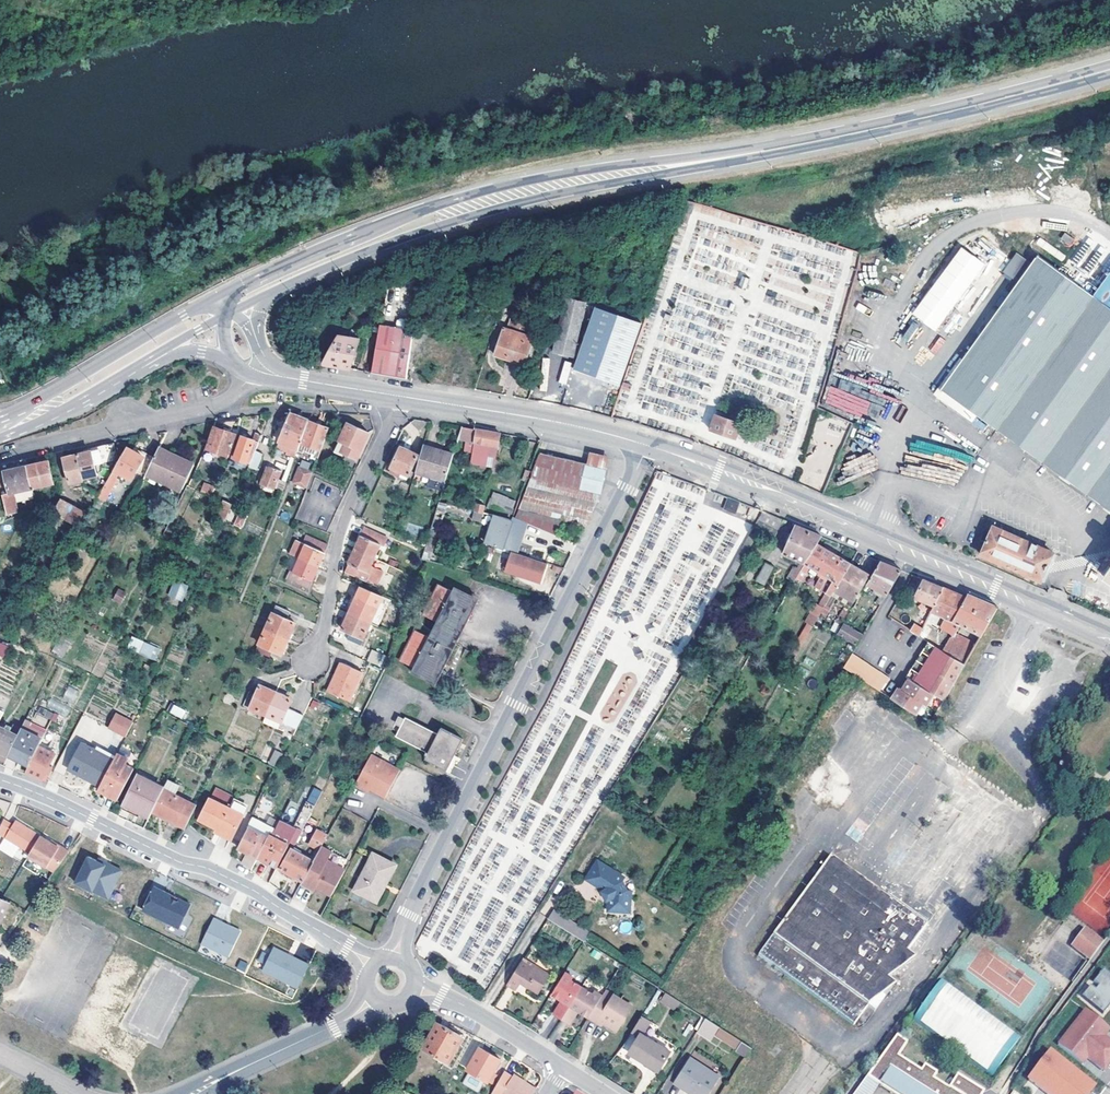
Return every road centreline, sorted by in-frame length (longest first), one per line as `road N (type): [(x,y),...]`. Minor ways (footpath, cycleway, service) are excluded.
road 1 (secondary): [(1109,67),(851,133),(508,195),(259,291)]
road 2 (residential): [(397,961),(409,914),(647,445)]
road 3 (unclassified): [(866,533),(920,400),(883,344),(928,254),(981,219),(1034,210),(1070,214),(1109,234)]
road 4 (residential): [(373,967),(253,890),(0,780)]
road 5 (residential): [(1102,636),(937,900),(933,918)]
road 6 (residential): [(316,663),(343,526),(399,396)]
road 7 (residential): [(7,452),(217,405),(259,370)]
road 8 (residential): [(866,533),(1102,636)]
road 9 (residential): [(399,396),(647,445)]
road 10 (residential): [(647,445),(866,533)]
road 11 (residential): [(933,918),(926,952),(824,1093)]
road 12 (residential): [(192,1093),(374,1001)]
road 13 (residential): [(933,918),(770,814)]
road 14 (secondary): [(161,341),(0,426)]
road 15 (residential): [(564,1067),(475,1011),(414,988)]
road 16 (residential): [(259,370),(399,396)]
road 17 (residential): [(1044,996),(933,918)]

